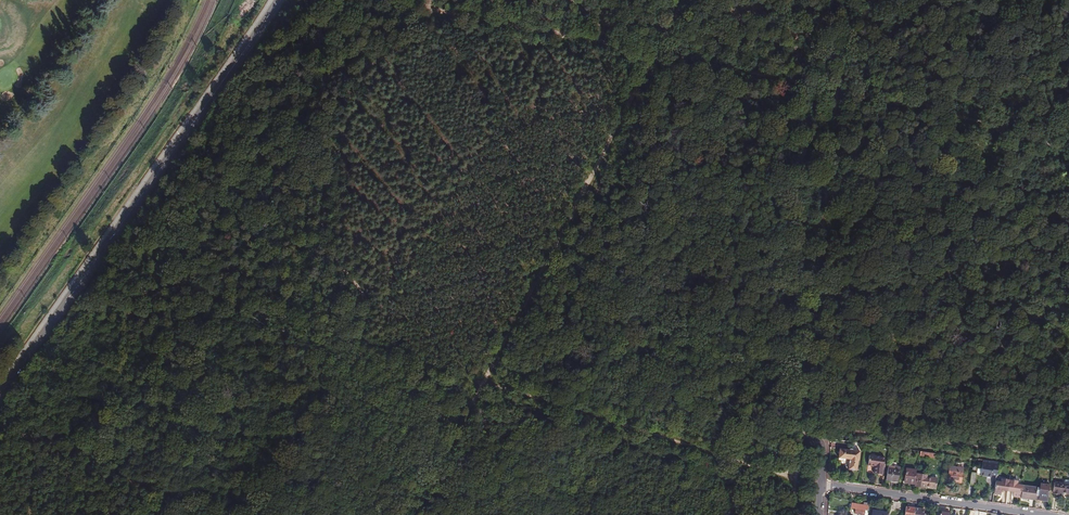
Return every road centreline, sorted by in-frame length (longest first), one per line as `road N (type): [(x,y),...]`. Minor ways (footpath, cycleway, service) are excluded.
road 1 (track): [(415,514),(657,52)]
road 2 (track): [(791,514),(846,0)]
road 3 (secondary): [(278,0),(0,395)]
road 4 (track): [(1068,151),(998,124),(657,52)]
road 5 (track): [(345,338),(733,460)]
road 6 (track): [(657,52),(395,0)]
road 7 (residential): [(1039,514),(820,485)]

